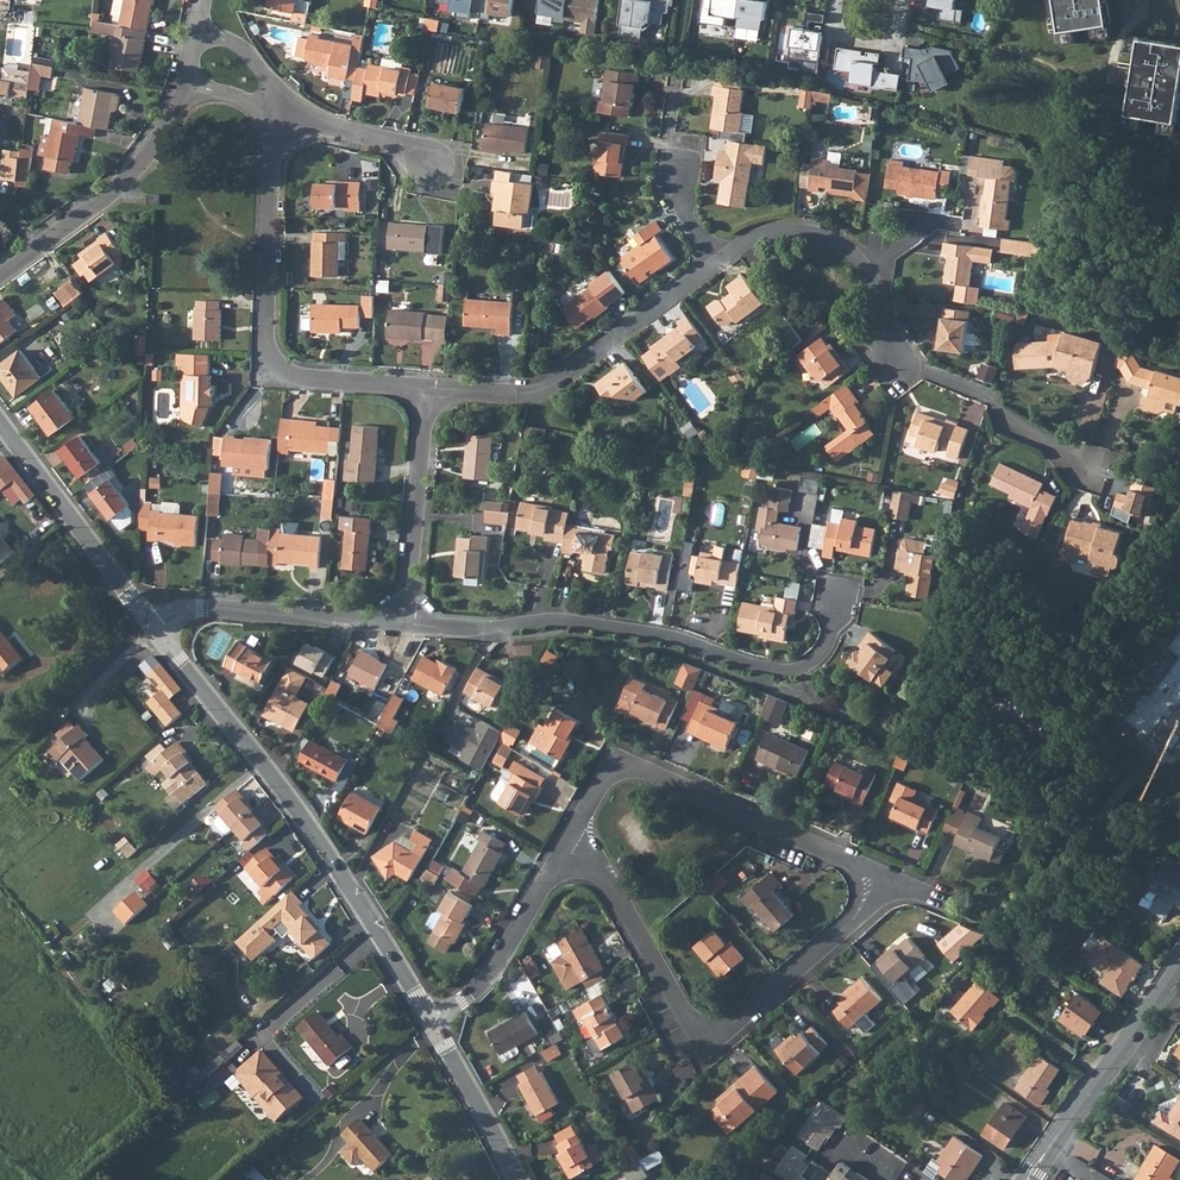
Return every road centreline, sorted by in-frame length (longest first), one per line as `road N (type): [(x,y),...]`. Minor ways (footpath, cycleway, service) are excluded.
road 1 (residential): [(404,622),(599,627),(686,640),(750,666),(785,670),(825,647),(839,592)]
road 2 (residential): [(434,1027),(299,805),(156,626)]
road 3 (residential): [(877,876),(870,901),(786,979),(711,1030),(684,1014),(603,877),(565,848)]
road 4 (residential): [(426,391),(312,378),(272,358),(266,339),(276,106)]
road 5 (residential): [(565,848),(600,784),(641,769),(877,876)]
road 6 (residential): [(426,391),(540,392),(715,261)]
road 7 (residential): [(715,261),(750,239),(795,229),(841,246),(869,274),(885,329),(921,373)]
road 8 (residential): [(0,274),(128,173),(188,86)]
road 9 (tertiary): [(1179,959),(1030,1179)]
road 10 (residential): [(156,626),(0,420)]
road 11 (residential): [(156,626),(190,607),(404,622)]
road 12 (residential): [(404,622),(426,391)]
road 13 (residential): [(434,1027),(484,979),(565,848)]
road 14 (residential): [(518,1179),(434,1027)]
road 15 (residential): [(276,106),(428,160)]
road 16 (residential): [(902,0),(899,23),(868,44),(840,36),(837,4)]

